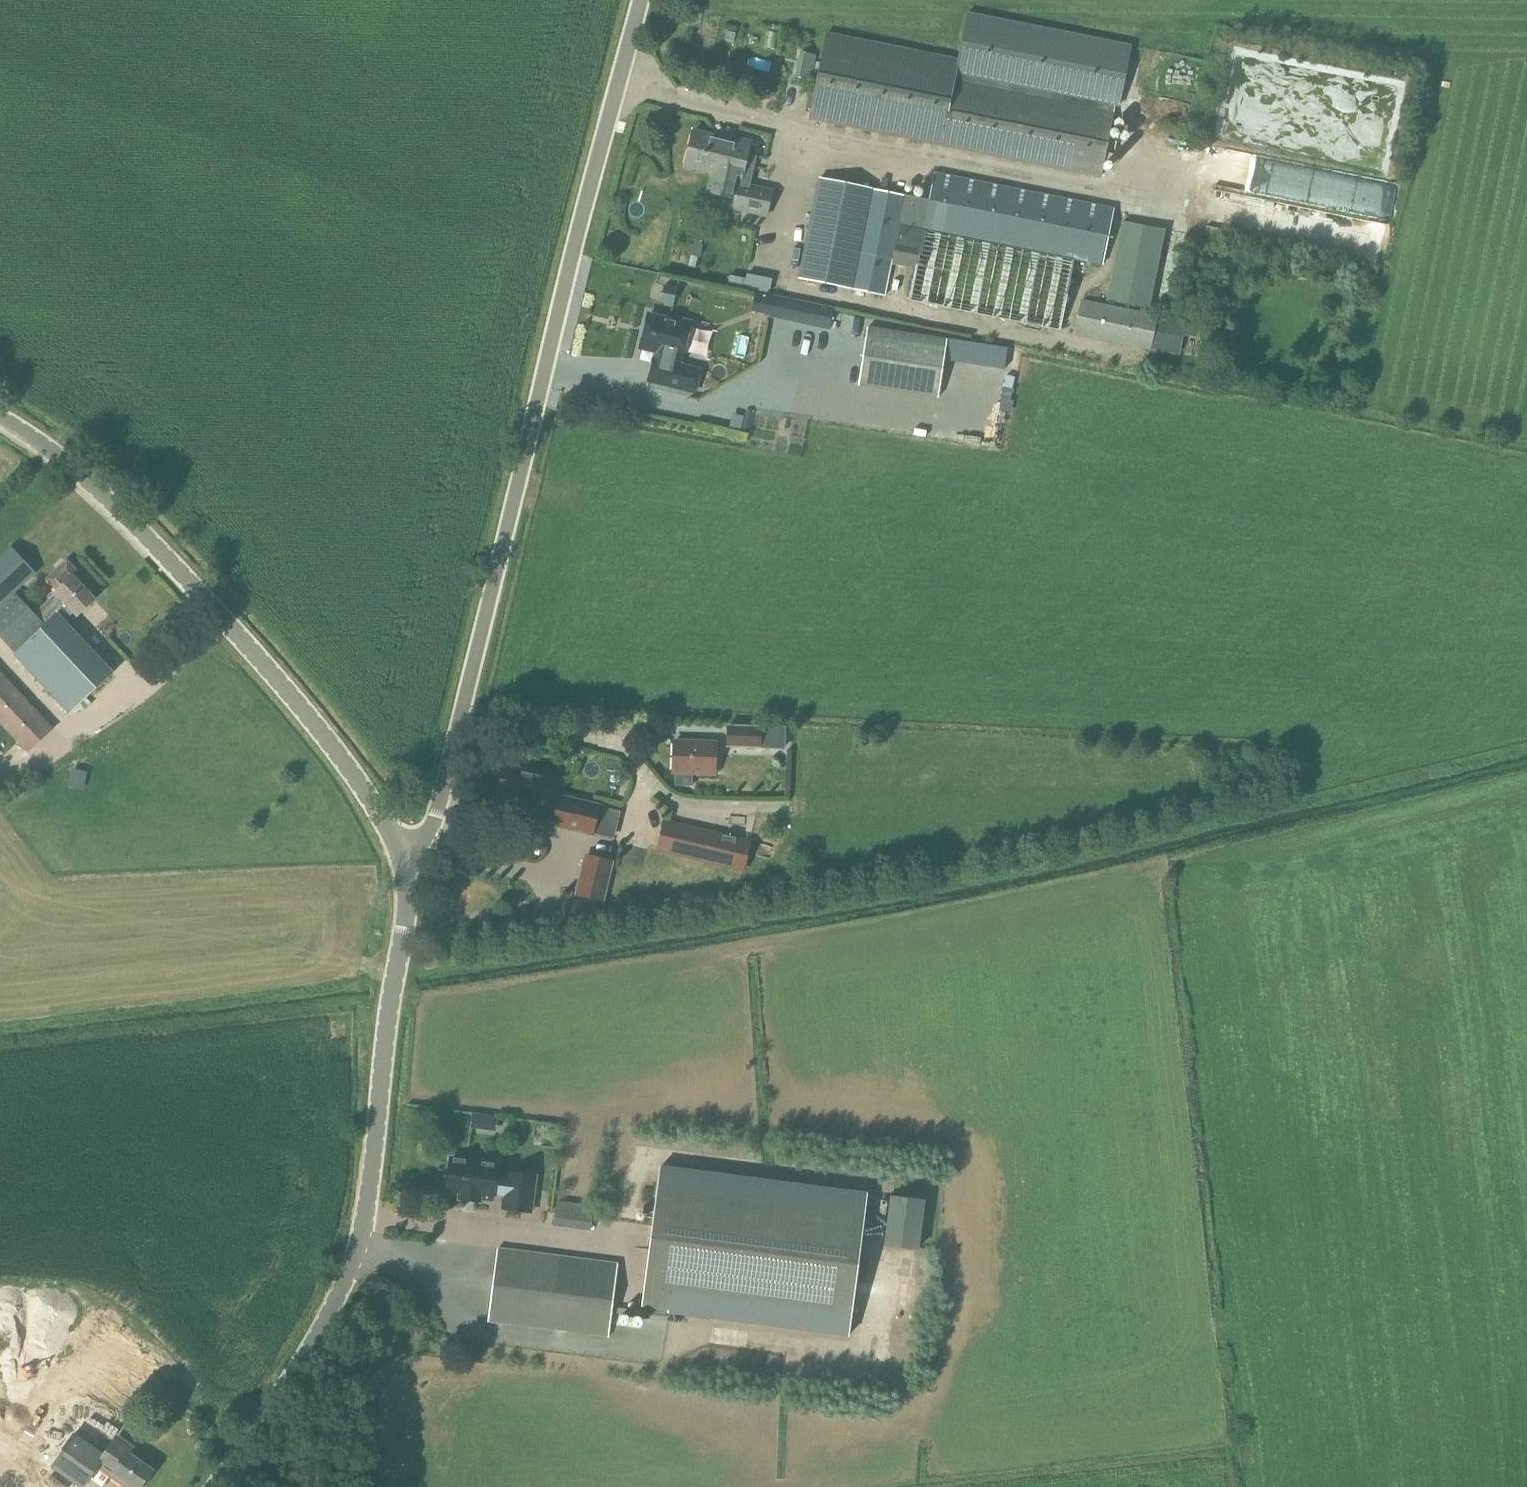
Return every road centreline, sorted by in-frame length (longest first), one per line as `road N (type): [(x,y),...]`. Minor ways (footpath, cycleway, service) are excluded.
road 1 (unclassified): [(418,862),(639,0)]
road 2 (tertiary): [(216,1486),(316,1347),(352,1269),(418,862)]
road 3 (tertiary): [(418,862),(165,560),(86,482),(0,417)]

